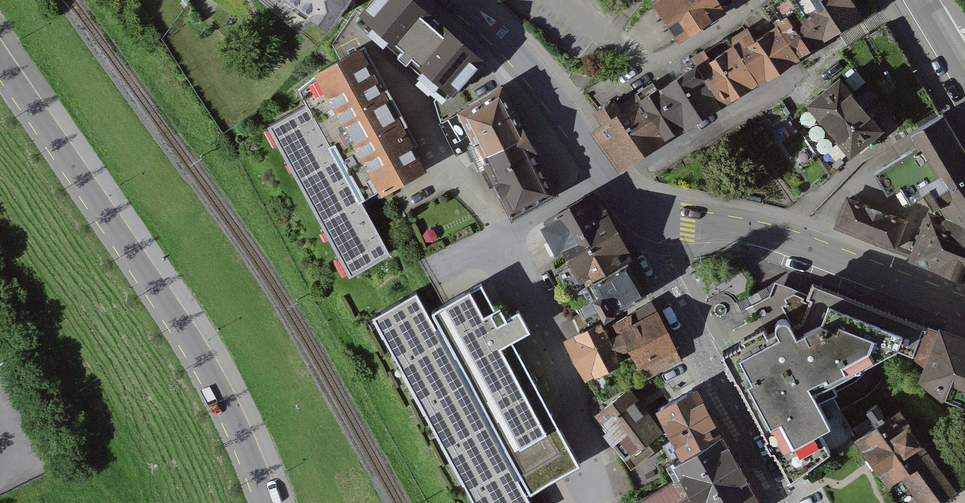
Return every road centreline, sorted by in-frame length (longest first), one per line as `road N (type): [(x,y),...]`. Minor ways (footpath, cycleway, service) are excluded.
road 1 (tertiary): [(264,502),(189,346),(0,66)]
road 2 (tertiary): [(657,216),(793,240),(964,308)]
road 3 (residential): [(657,216),(656,254),(783,502)]
road 4 (tertiary): [(455,0),(523,59),(604,176),(657,216)]

